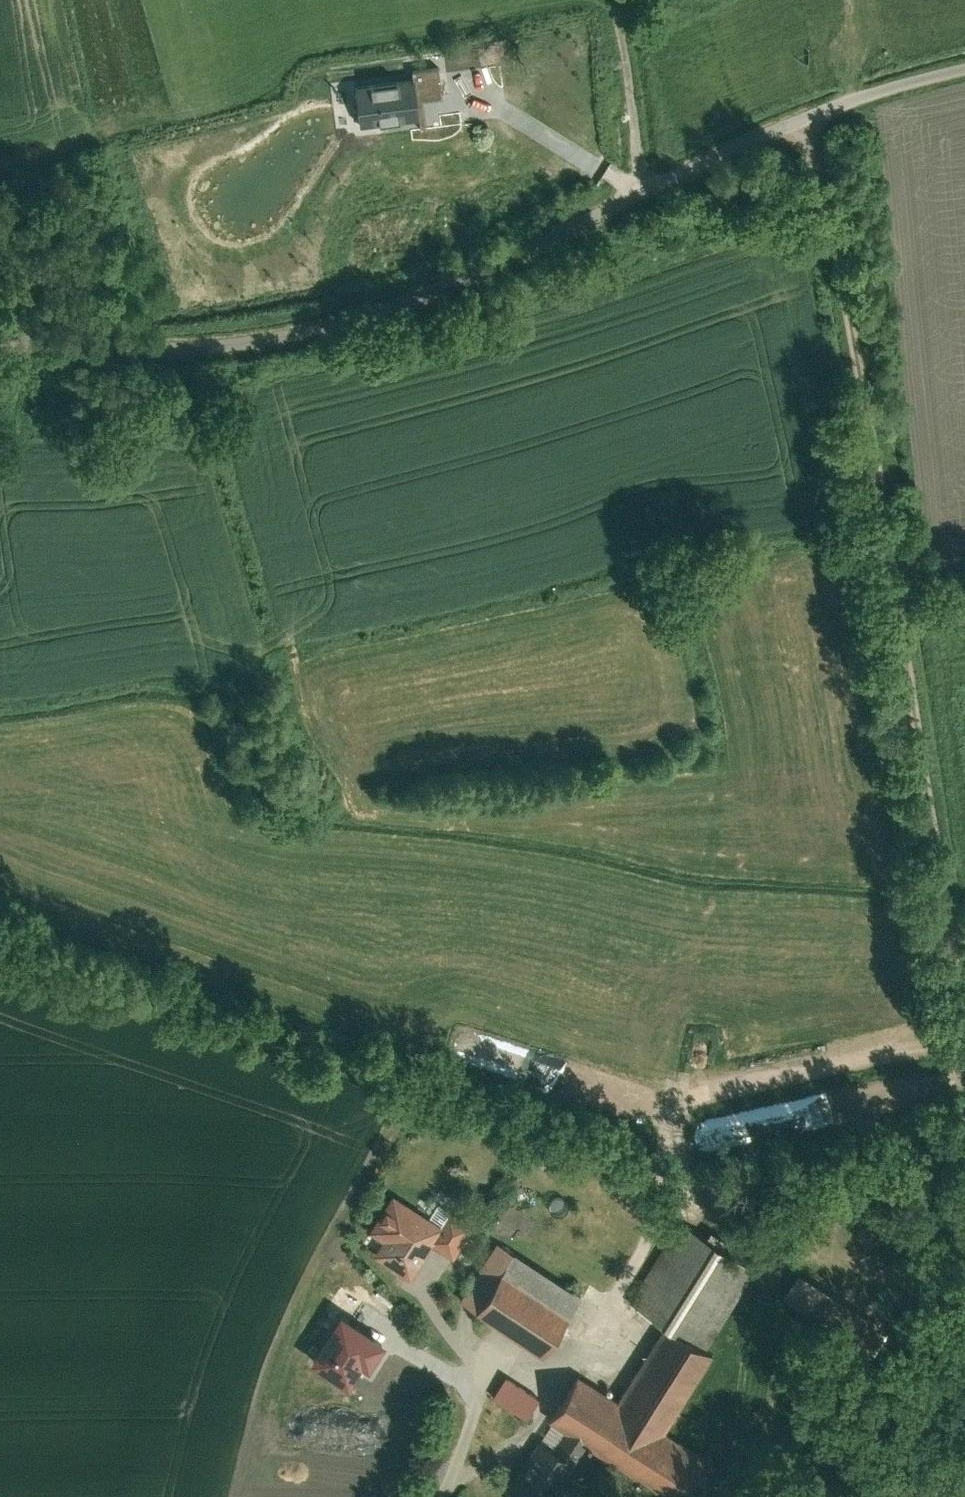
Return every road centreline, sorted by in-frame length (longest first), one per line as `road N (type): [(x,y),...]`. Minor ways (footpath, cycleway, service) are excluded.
road 1 (unclassified): [(964,68),(820,114),(448,286),(311,333),(166,357),(0,337)]

